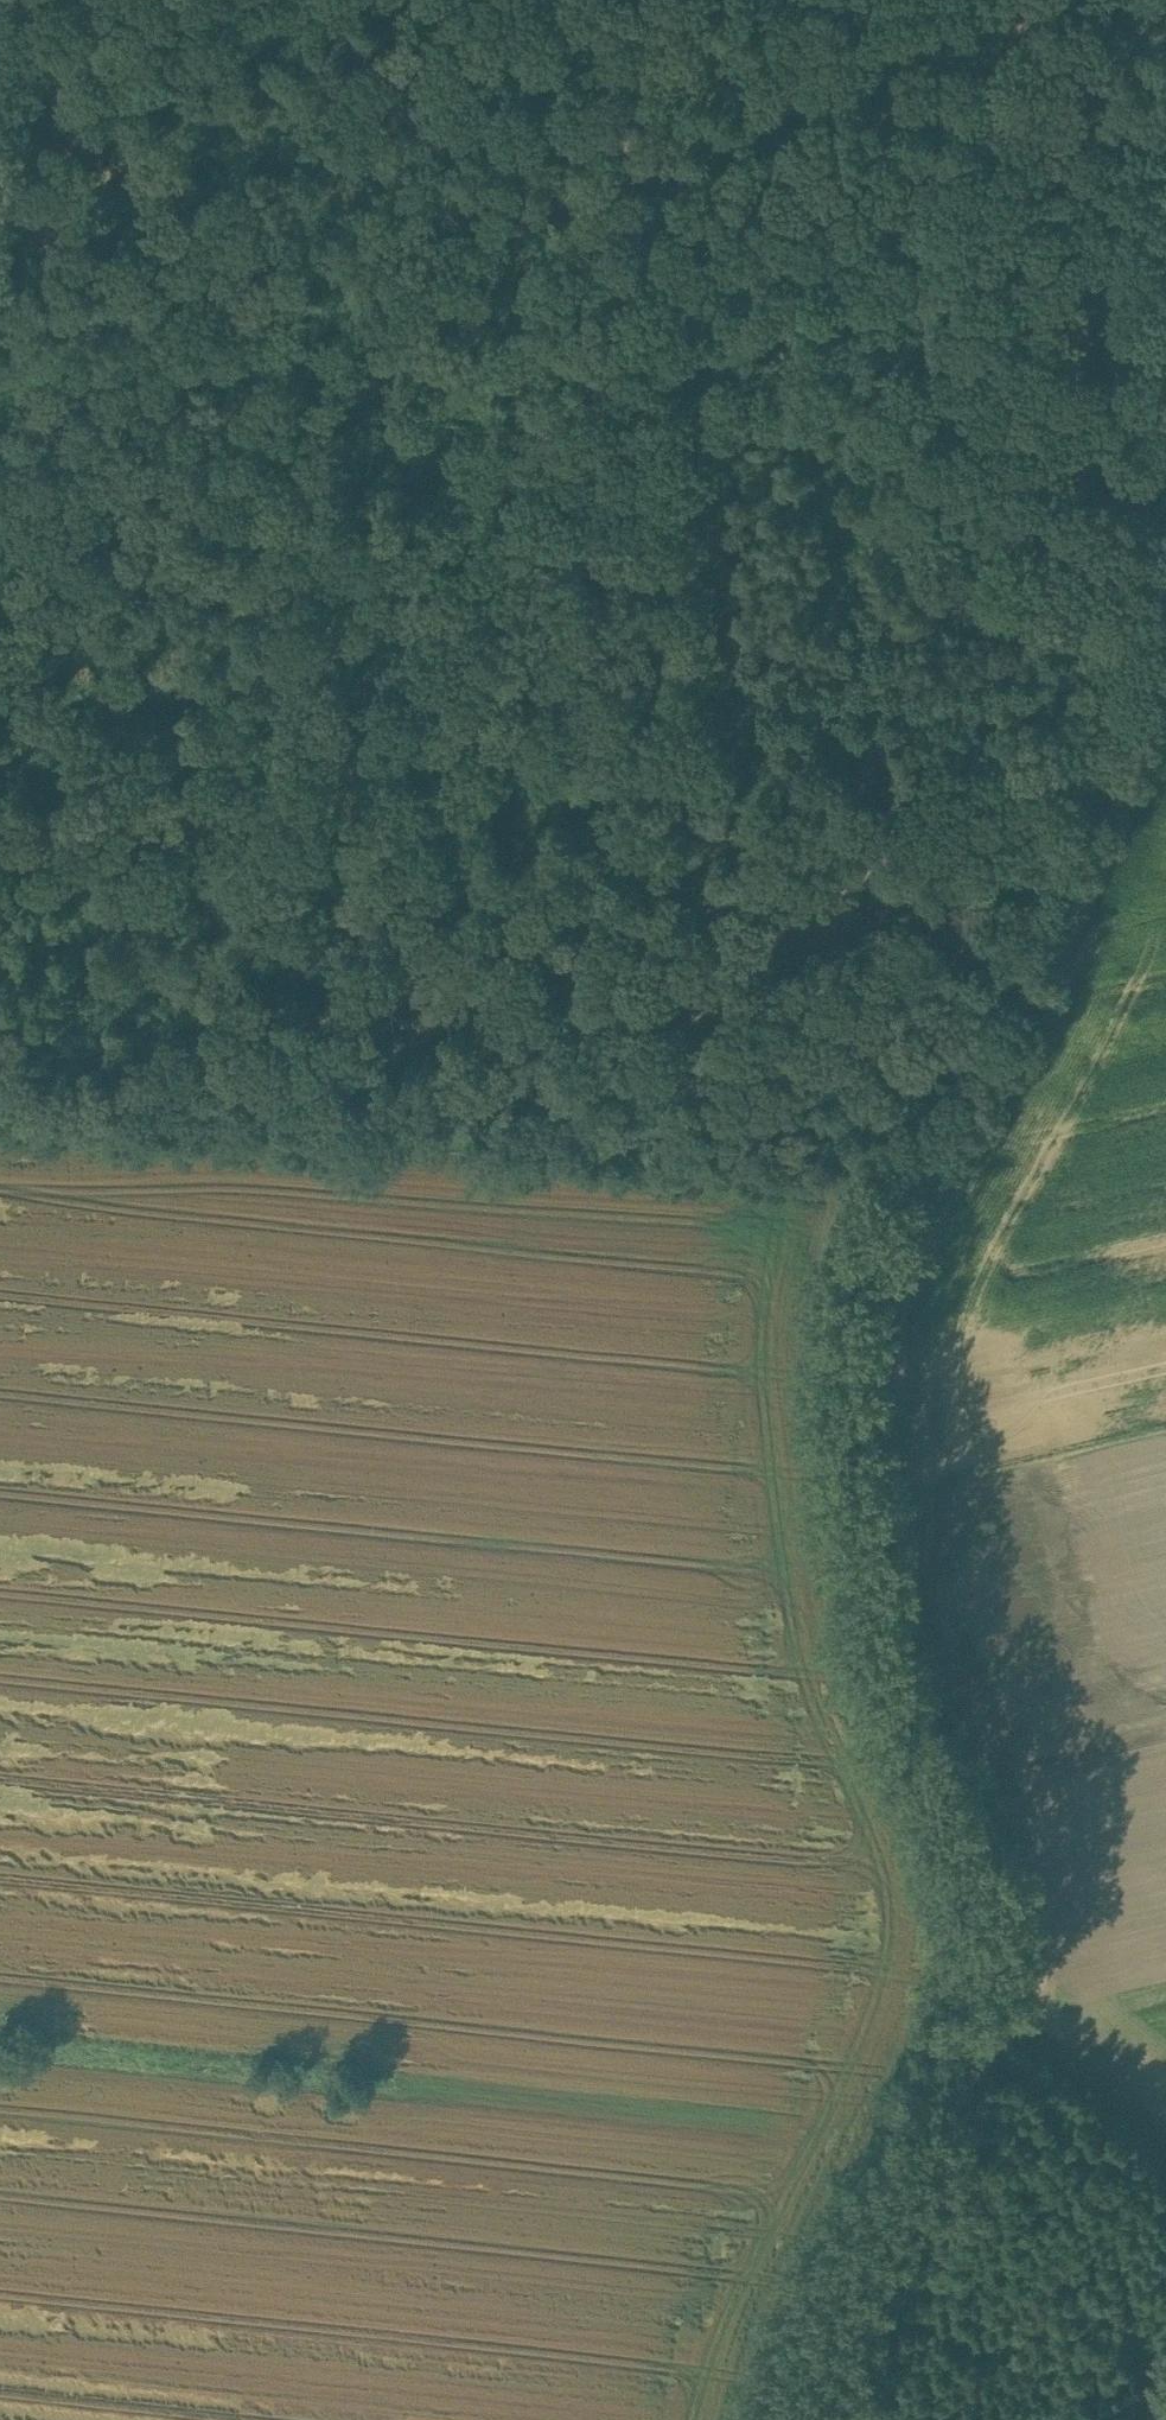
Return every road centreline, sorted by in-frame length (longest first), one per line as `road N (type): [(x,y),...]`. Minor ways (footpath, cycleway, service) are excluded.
road 1 (track): [(1165,2152),(1005,2023),(947,1993)]

